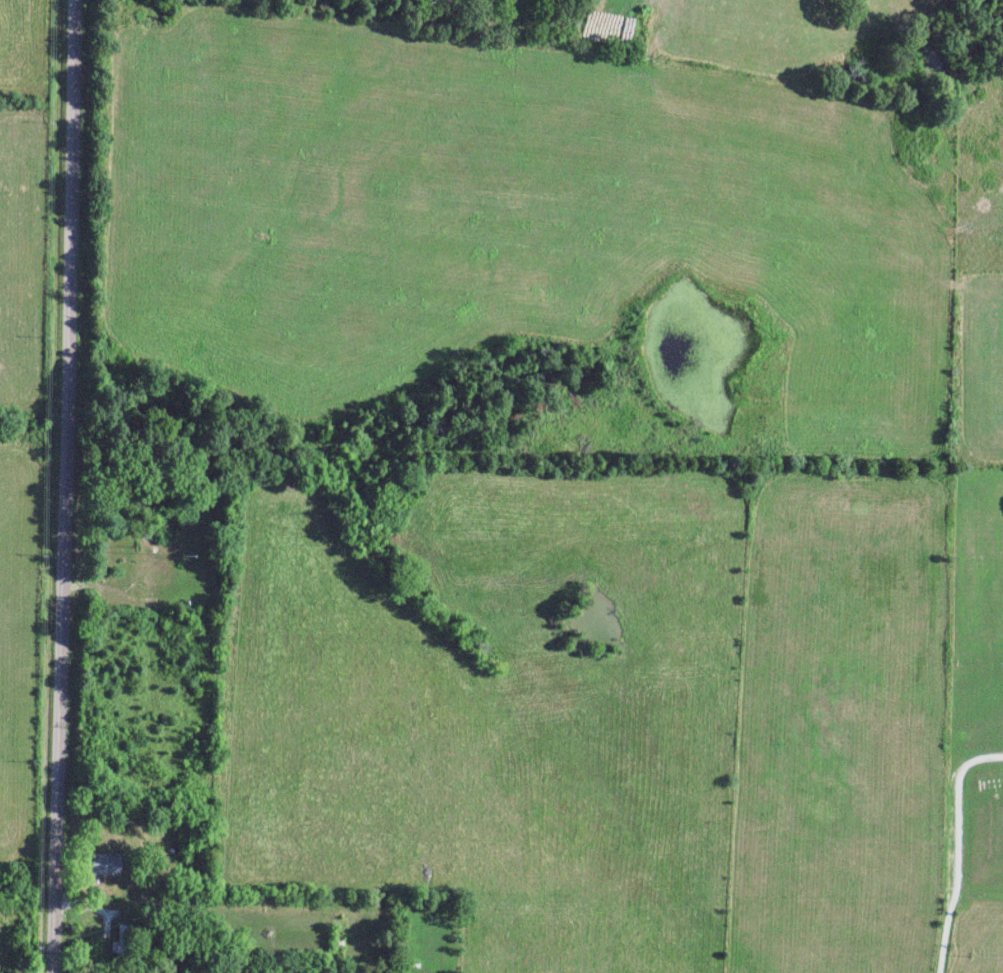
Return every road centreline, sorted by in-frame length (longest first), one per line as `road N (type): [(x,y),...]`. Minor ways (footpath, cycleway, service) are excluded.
road 1 (secondary): [(48,972),(69,0)]

